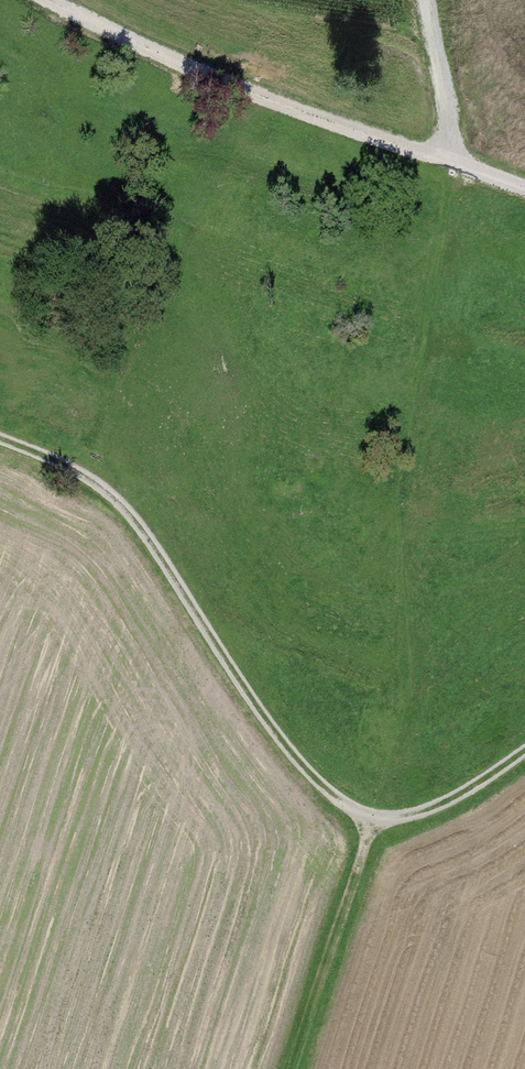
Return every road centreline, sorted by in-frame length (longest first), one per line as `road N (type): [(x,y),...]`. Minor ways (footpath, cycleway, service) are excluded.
road 1 (track): [(524,752),(435,809),(372,827),(284,748),(142,541),(84,479),(0,445)]
road 2 (track): [(48,0),(524,187)]
road 3 (track): [(372,827),(295,1068)]
road 4 (track): [(428,0),(462,166)]

